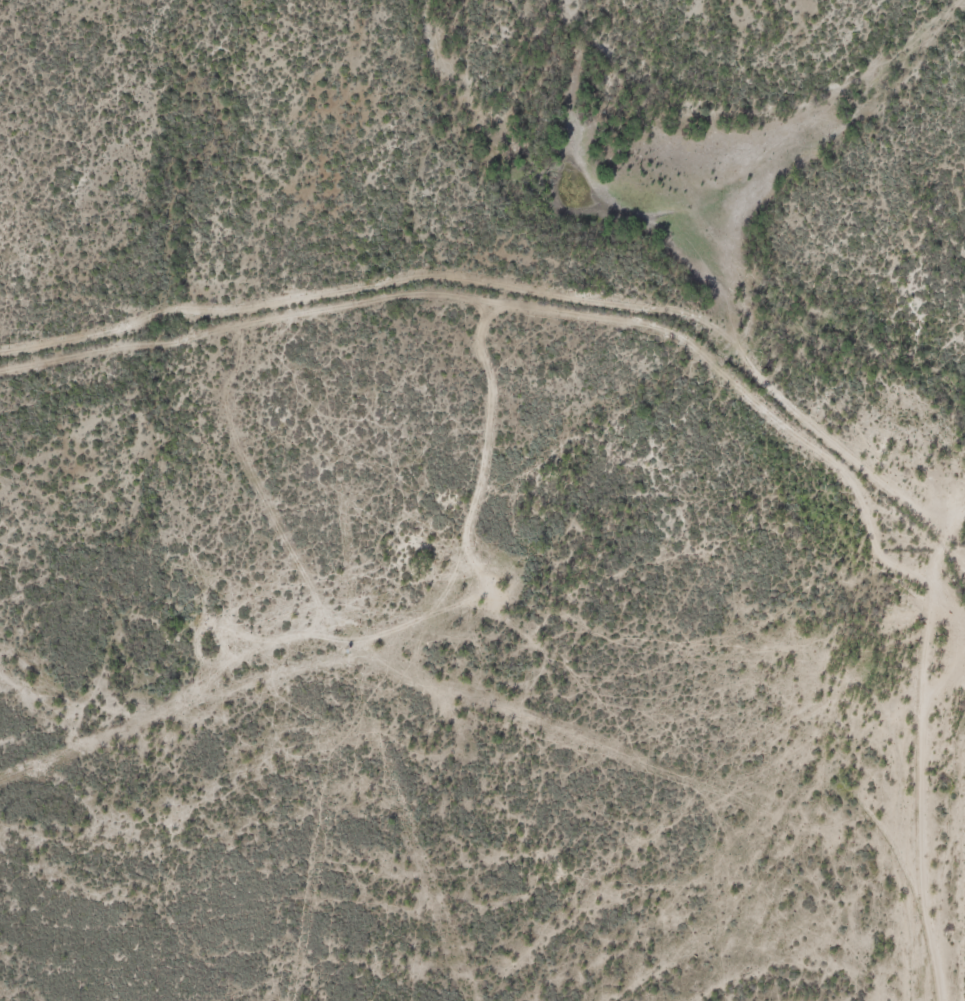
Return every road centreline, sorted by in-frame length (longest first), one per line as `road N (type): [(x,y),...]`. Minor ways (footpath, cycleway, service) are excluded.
road 1 (residential): [(950,1000),(929,820),(927,660),(940,569),(964,535)]

